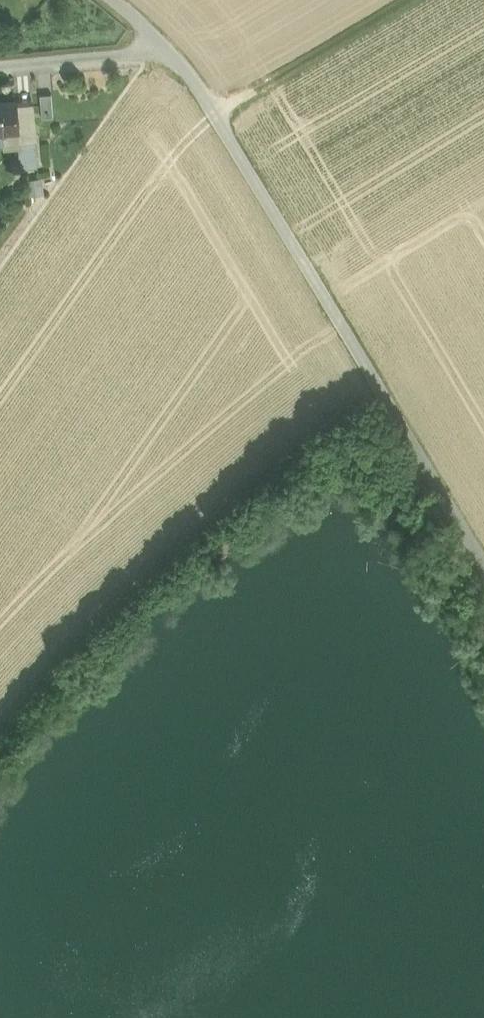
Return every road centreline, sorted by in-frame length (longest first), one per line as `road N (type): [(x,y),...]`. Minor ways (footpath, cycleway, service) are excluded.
road 1 (unclassified): [(175,52),(483,553)]
road 2 (unclassified): [(175,52),(0,69)]

